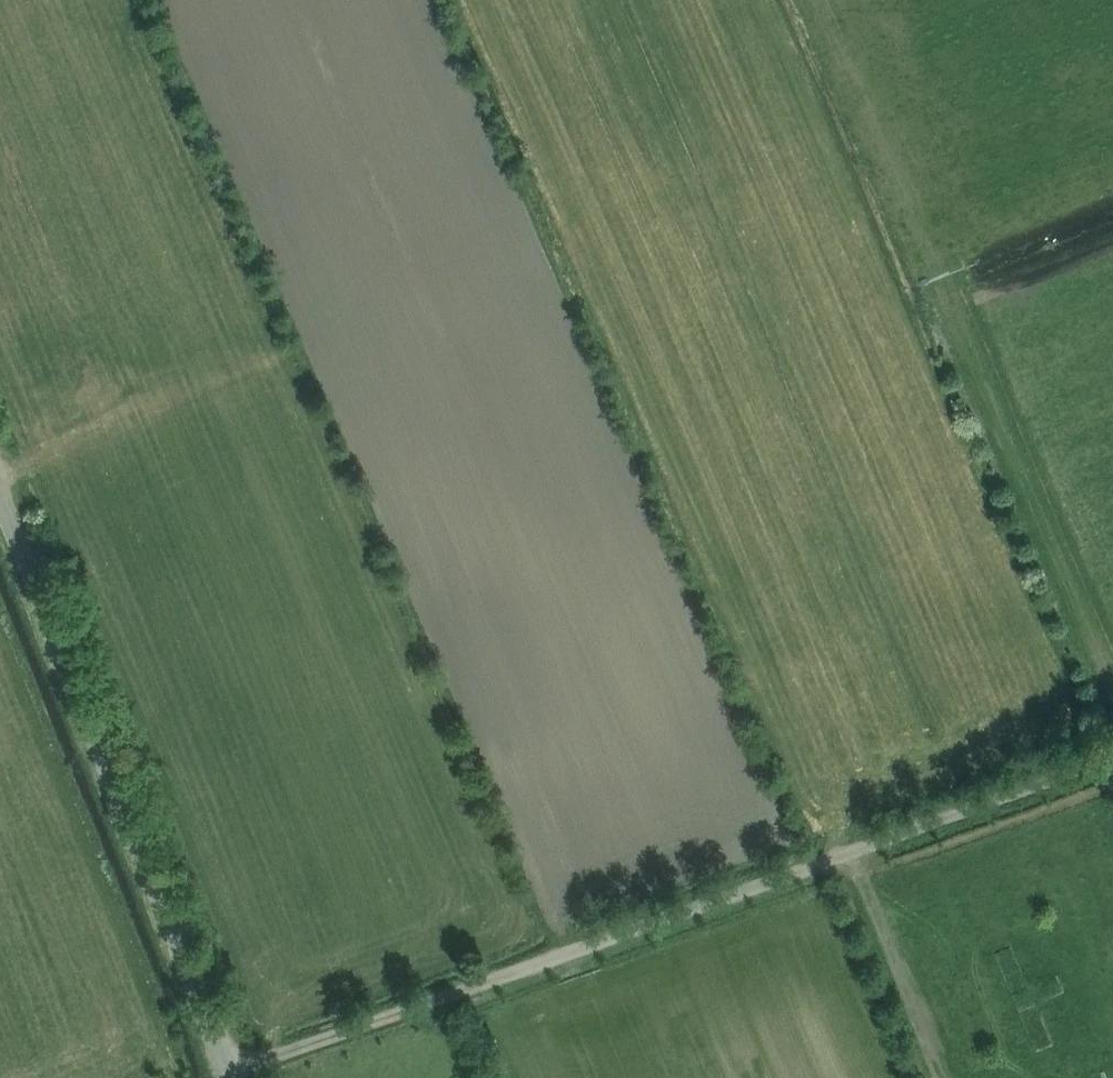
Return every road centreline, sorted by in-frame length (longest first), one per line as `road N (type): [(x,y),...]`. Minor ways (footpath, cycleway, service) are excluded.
road 1 (track): [(230,1077),(1112,756)]
road 2 (unclassified): [(231,1077),(0,496)]

